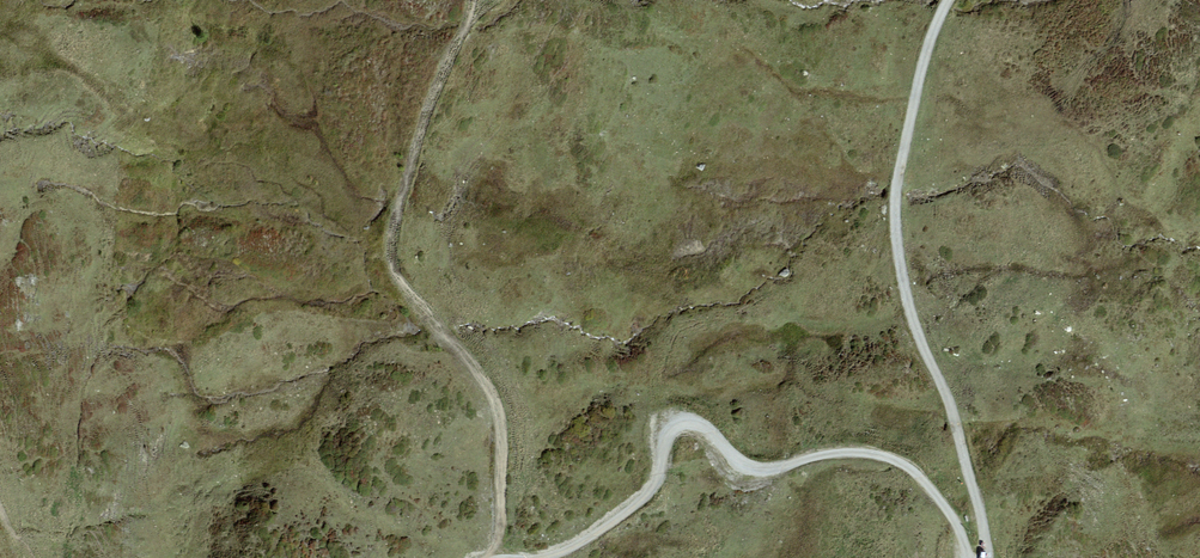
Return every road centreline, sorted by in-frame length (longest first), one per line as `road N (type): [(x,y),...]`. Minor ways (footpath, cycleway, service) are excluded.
road 1 (track): [(497,557),(507,443),(501,406),(398,274),(396,241),(465,0)]
road 2 (track): [(947,0),(908,125),(897,238),(918,332),(974,484),(983,557)]
road 3 (track): [(970,557),(954,518),(915,472),(875,455),(817,457),(748,474),(708,425),(682,421),(670,430),(662,484),(573,549),(543,557)]

